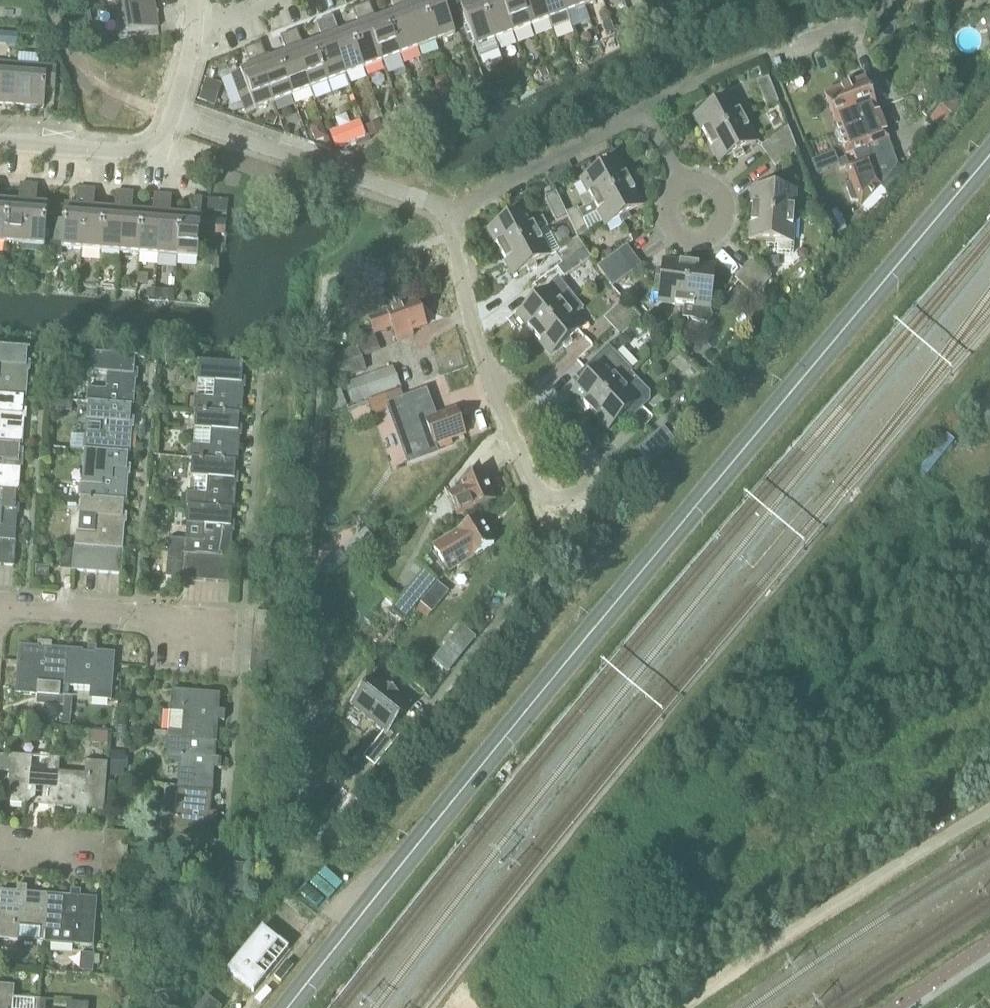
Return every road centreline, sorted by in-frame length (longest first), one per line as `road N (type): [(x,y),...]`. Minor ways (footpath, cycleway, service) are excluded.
road 1 (secondary): [(289,1007),(681,519),(989,156)]
road 2 (residential): [(484,362),(585,450),(592,467),(583,491),(568,499),(541,492),(501,409)]
road 3 (residential): [(169,112),(454,212)]
road 4 (residential): [(634,113),(897,6)]
road 5 (residential): [(228,625),(0,609)]
road 6 (track): [(796,804),(989,688)]
road 7 (residential): [(454,212),(634,113)]
road 8 (residential): [(0,150),(131,154),(150,145),(169,112)]
road 9 (residential): [(484,362),(454,212)]
road 10 (residential): [(673,228),(707,237),(727,208),(705,180),(680,183)]
road 11 (residential): [(186,43),(306,0)]

